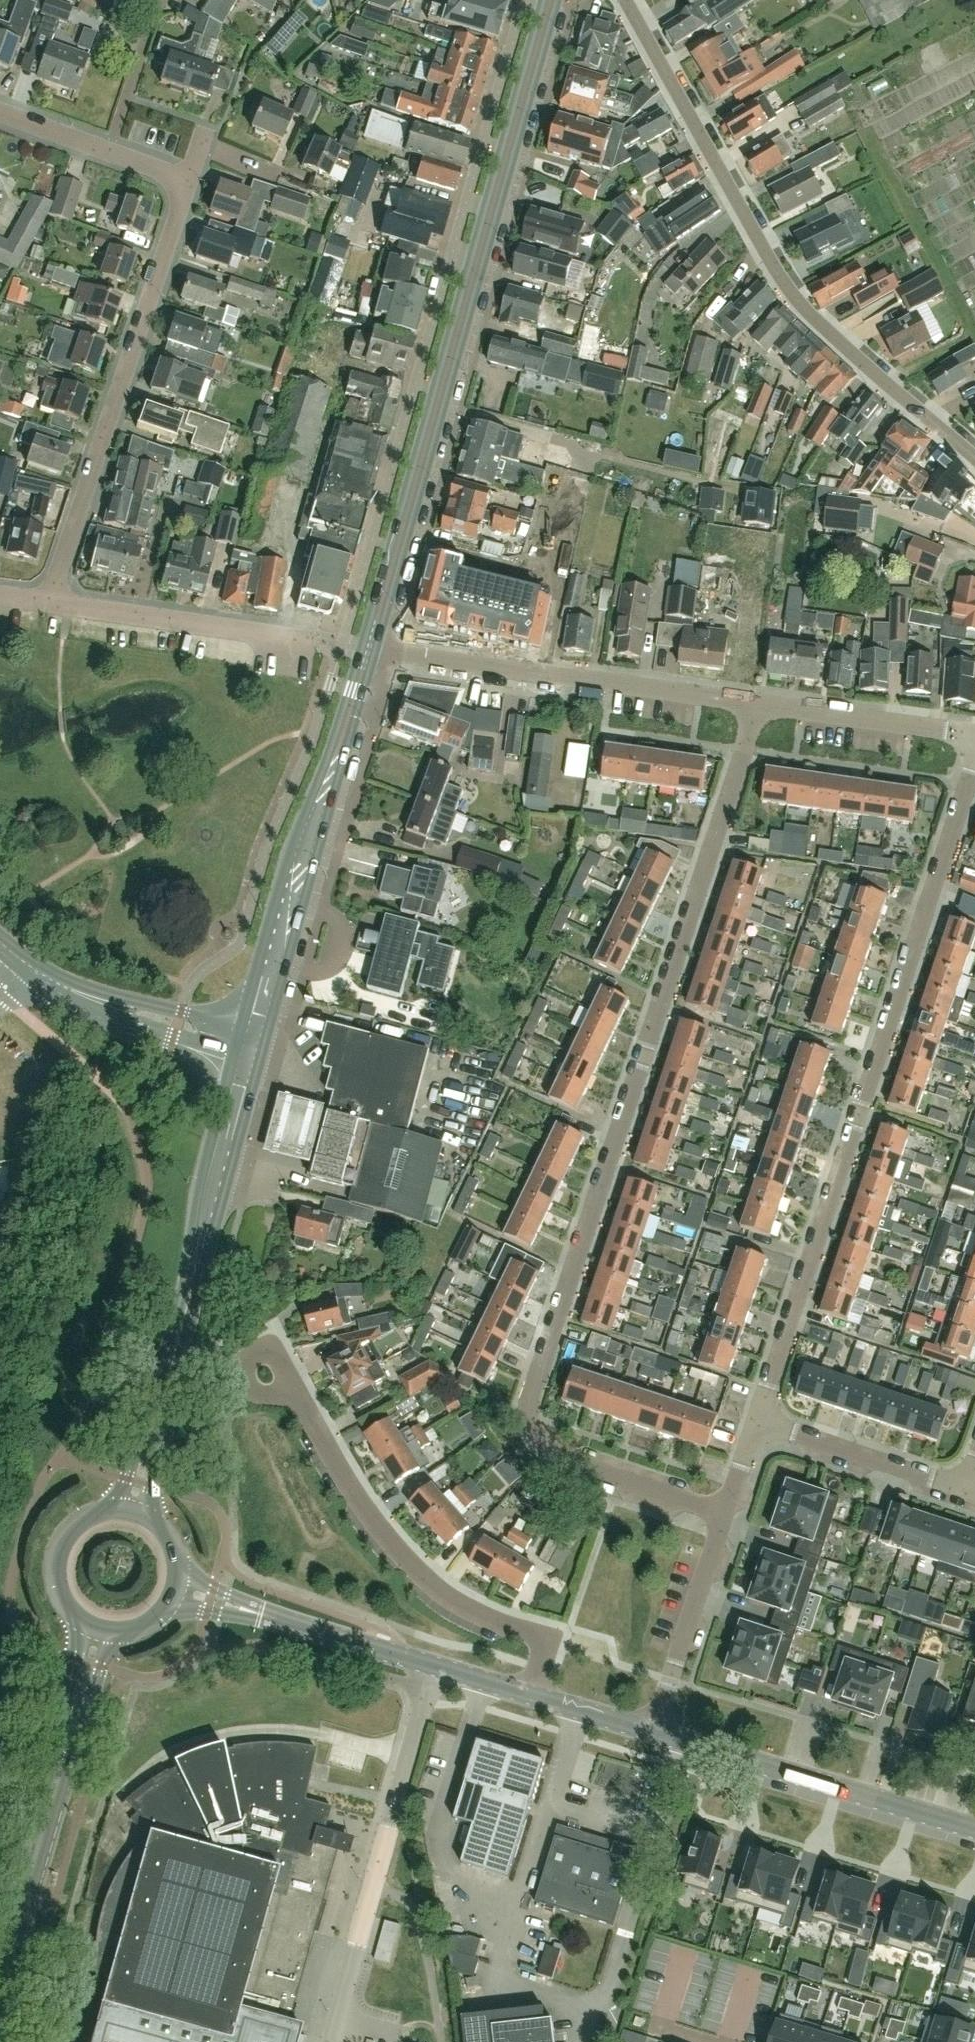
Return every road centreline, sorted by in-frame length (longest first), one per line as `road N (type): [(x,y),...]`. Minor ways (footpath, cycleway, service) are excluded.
road 1 (residential): [(725,1514),(560,1458),(535,1433),(528,1405),(759,703)]
road 2 (residential): [(974,760),(754,1422)]
road 3 (secondary): [(369,651),(550,0)]
road 4 (residential): [(974,458),(800,304),(625,0)]
road 5 (secondary): [(129,1515),(245,1064)]
road 6 (residential): [(49,602),(188,180)]
road 7 (residential): [(533,1695),(552,1638),(500,1623),(428,1579),(360,1499),(308,1414)]
road 8 (secondary): [(255,1029),(369,651)]
road 9 (residential): [(759,703),(369,651)]
road 10 (unclassified): [(533,1695),(171,1587)]
road 11 (secondary): [(0,1984),(96,1628)]
road 12 (unclassified): [(974,1829),(658,1731)]
road 13 (residential): [(306,640),(49,602)]
road 14 (residential): [(658,1731),(725,1514)]
road 15 (tertiary): [(40,974),(92,1015),(245,1064)]
road 16 (tertiary): [(255,1029),(40,974)]
road 17 (residential): [(964,1489),(754,1422)]
road 18 (residential): [(974,735),(759,703)]
road 19 (residential): [(308,1414),(281,1360),(266,1351),(251,1355),(242,1371),(252,1390),(301,1407)]
road 20 (secondary): [(129,1515),(97,1516),(60,1548),(60,1596),(96,1628)]
road 21 (residential): [(106,152),(164,0)]
road 22 (unclassified): [(658,1731),(533,1695)]

